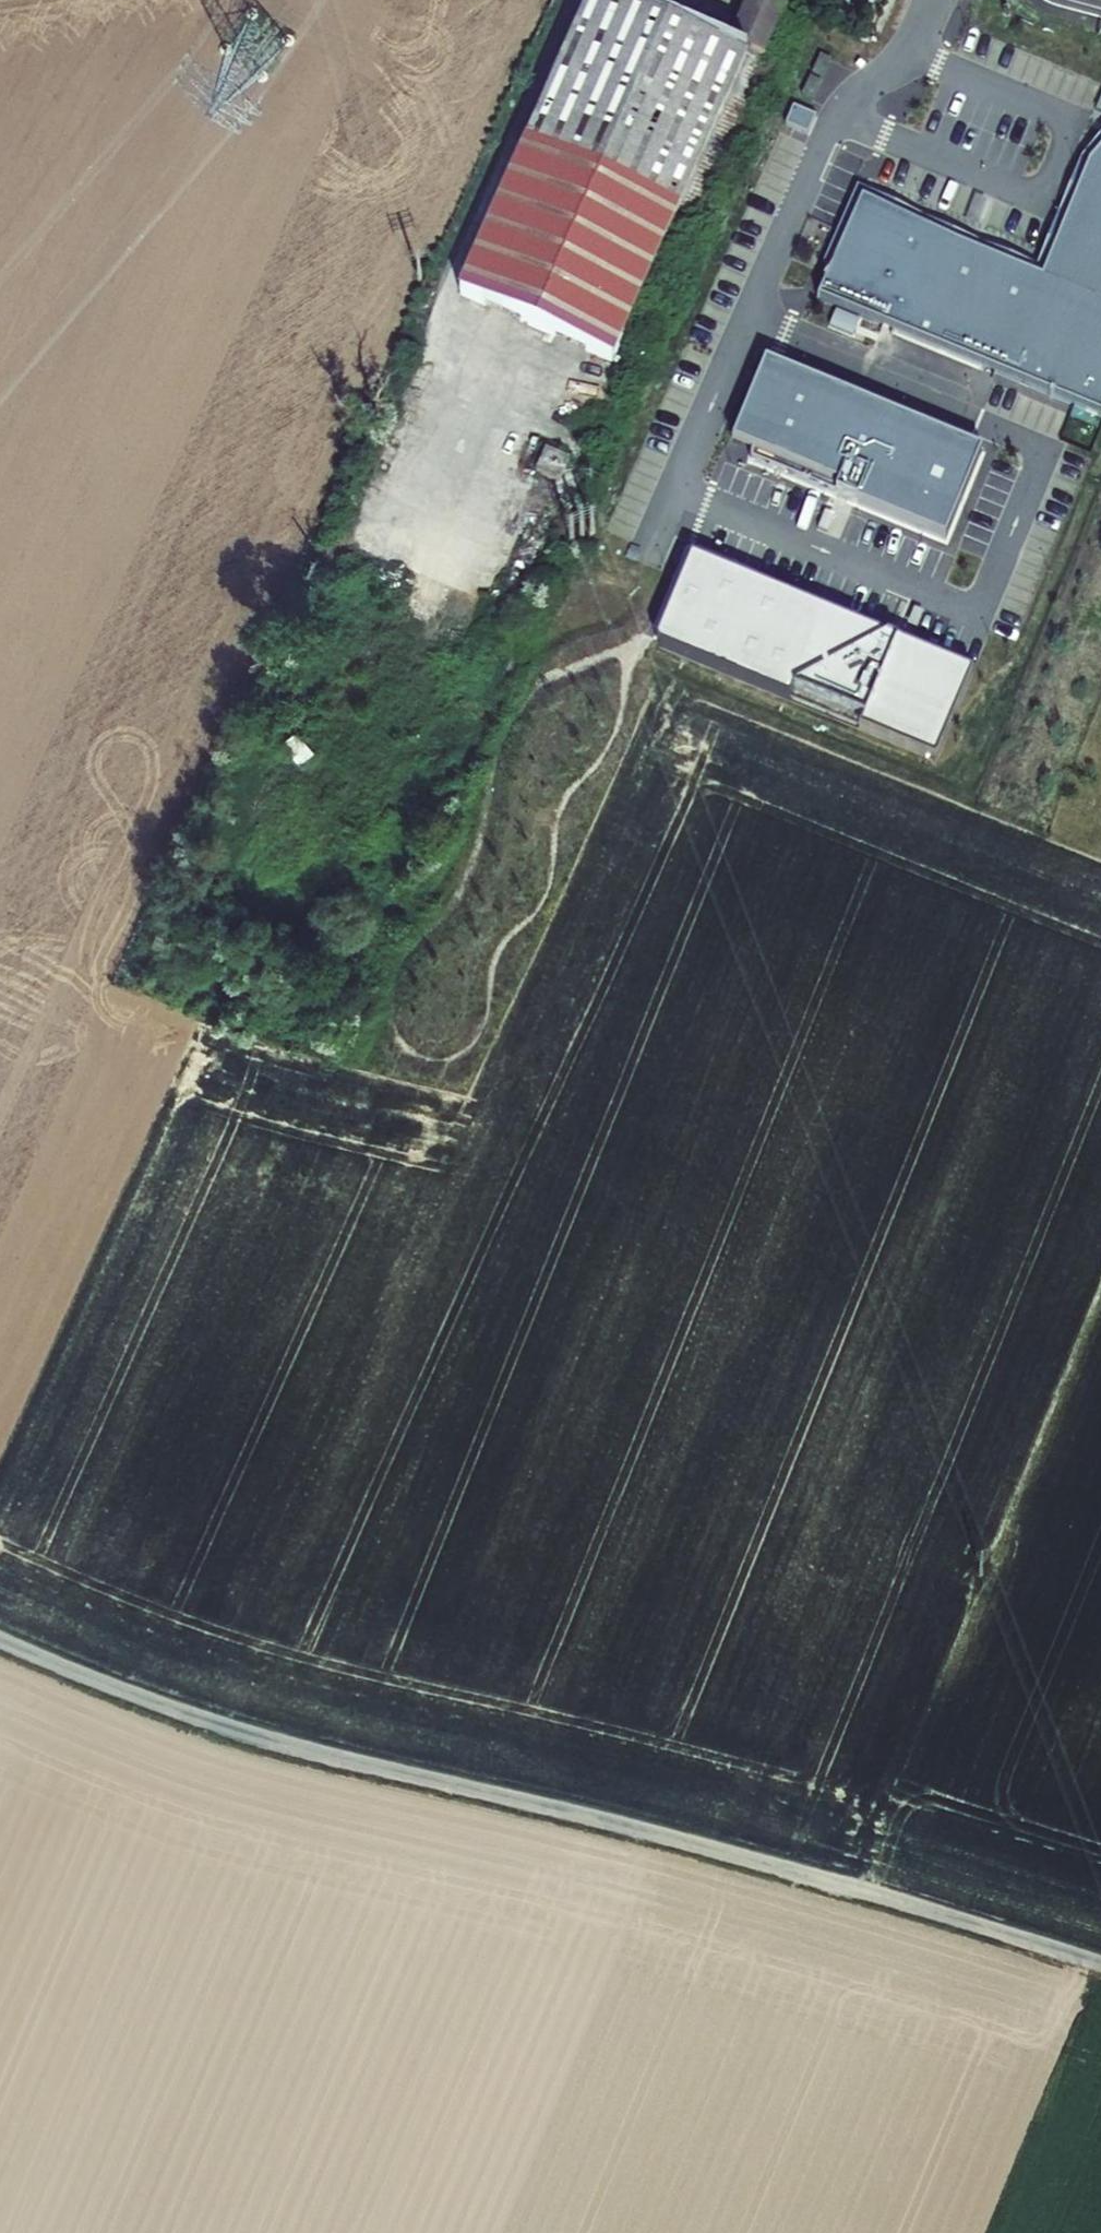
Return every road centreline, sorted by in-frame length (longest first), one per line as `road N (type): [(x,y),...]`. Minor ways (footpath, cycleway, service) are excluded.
road 1 (track): [(0,1637),(227,1728),(832,1884),(1100,1964)]

